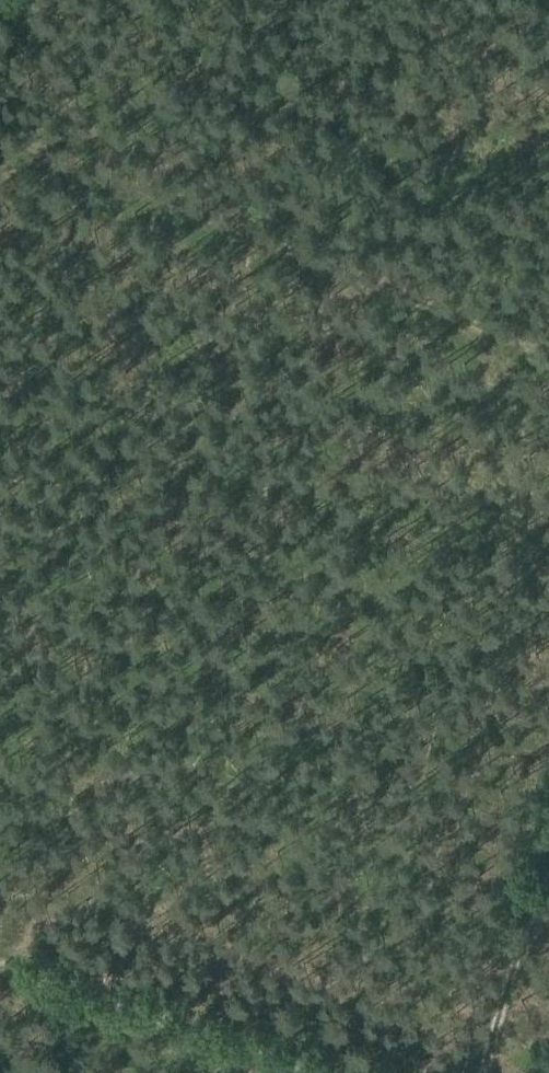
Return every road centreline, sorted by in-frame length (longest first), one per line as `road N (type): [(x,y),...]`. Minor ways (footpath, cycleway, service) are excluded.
road 1 (track): [(548,358),(0,140)]
road 2 (track): [(0,966),(318,1072)]
road 3 (track): [(479,1072),(548,837)]

